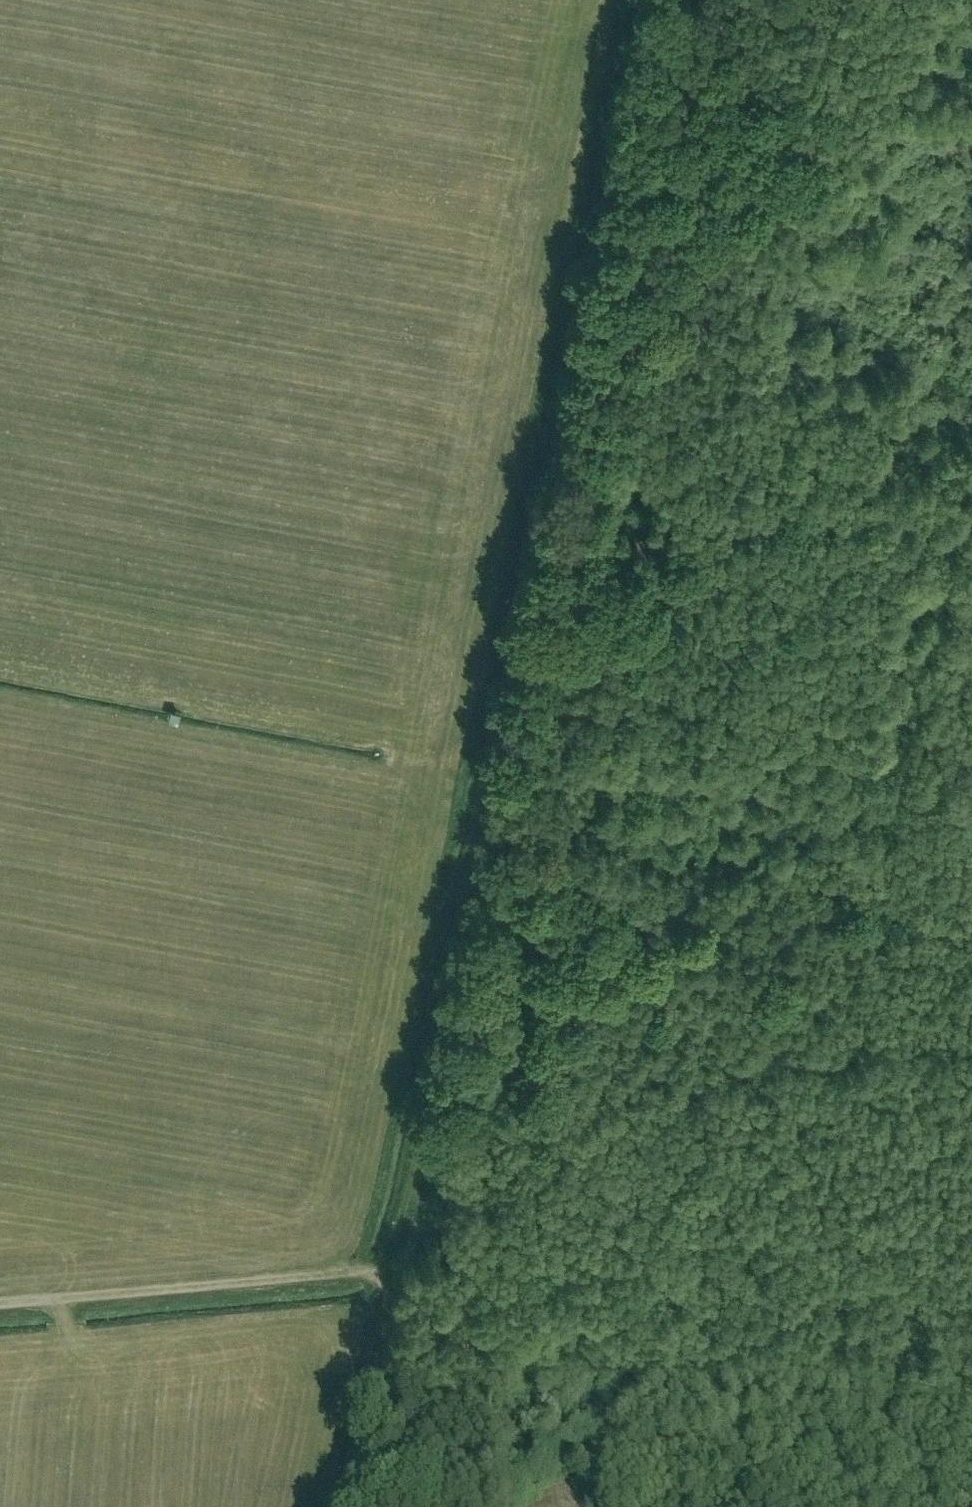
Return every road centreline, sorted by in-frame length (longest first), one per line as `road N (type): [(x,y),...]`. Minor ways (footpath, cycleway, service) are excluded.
road 1 (track): [(0,1307),(391,1277)]

